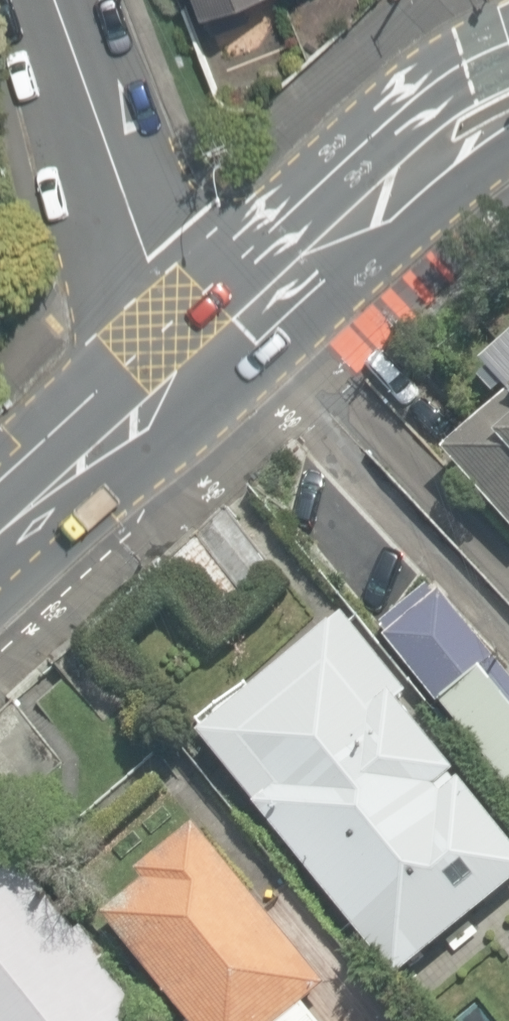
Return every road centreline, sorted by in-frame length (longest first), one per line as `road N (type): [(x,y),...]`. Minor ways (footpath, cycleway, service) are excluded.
road 1 (secondary): [(508,96),(464,119),(211,337)]
road 2 (residential): [(211,337),(140,255),(45,0)]
road 3 (secondary): [(211,337),(0,528)]

